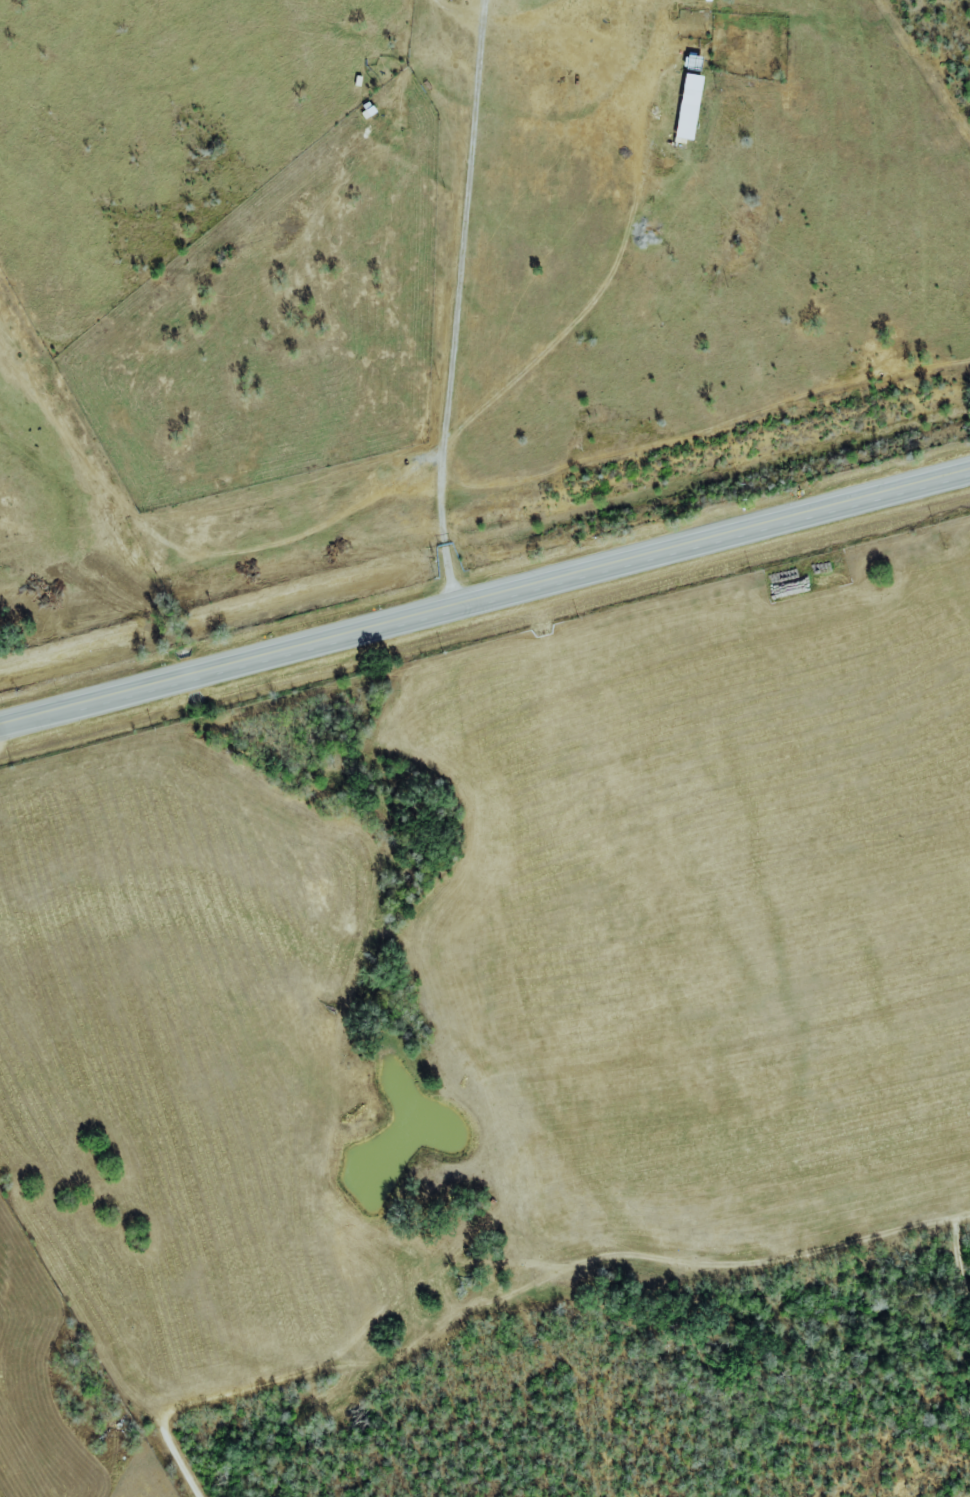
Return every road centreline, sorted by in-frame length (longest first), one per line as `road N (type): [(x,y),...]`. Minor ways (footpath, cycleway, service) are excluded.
road 1 (trunk): [(969,471),(0,727)]

